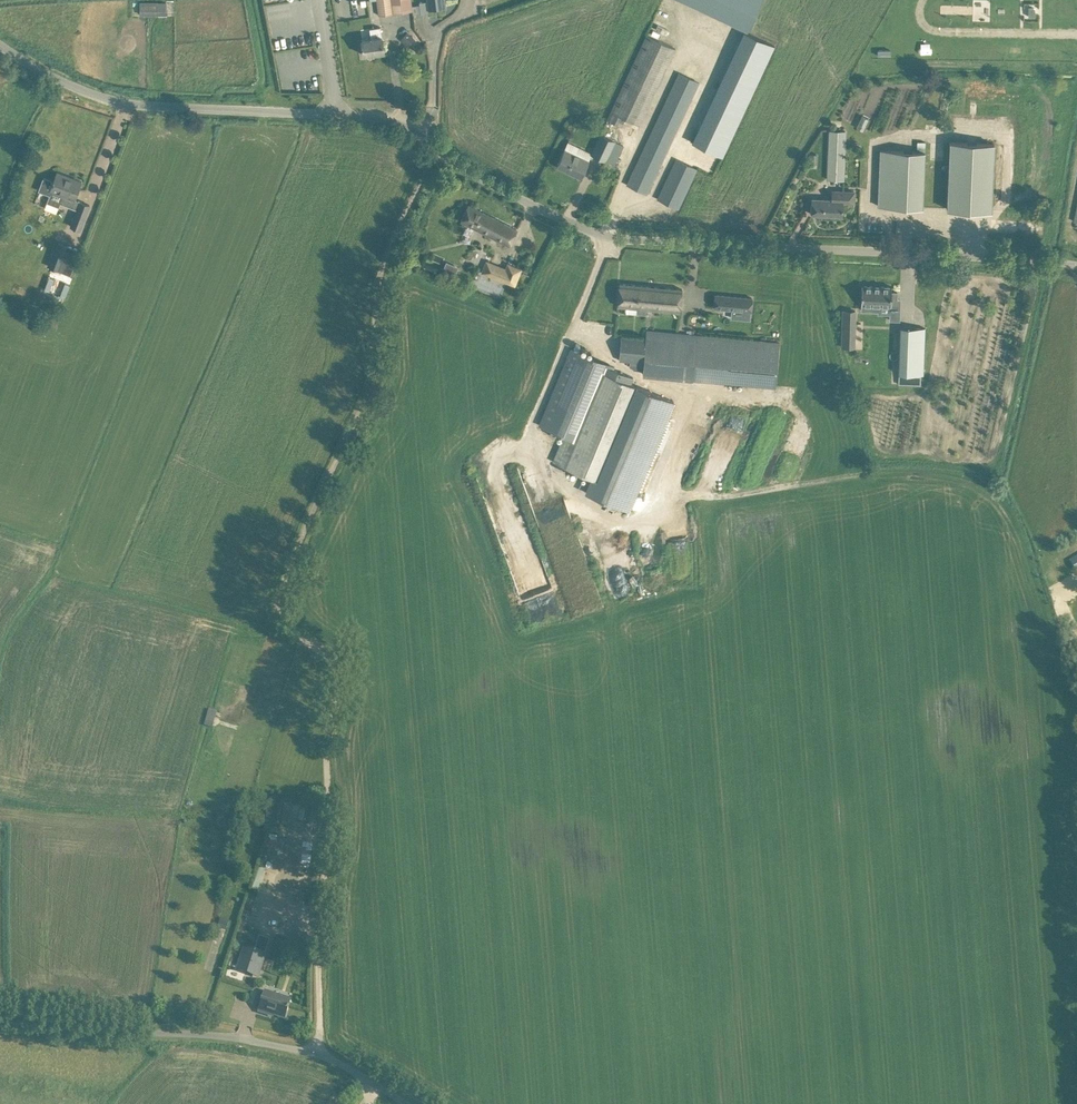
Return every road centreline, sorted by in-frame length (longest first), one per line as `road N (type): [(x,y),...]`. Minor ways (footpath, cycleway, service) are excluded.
road 1 (unclassified): [(1076,266),(610,233),(548,213),(381,119),(98,95),(0,45)]
road 2 (track): [(436,150),(387,253),(373,369),(276,614),(339,678),(325,746),(328,861),(318,1057)]
road 3 (unclassified): [(403,1103),(332,1061),(288,1048),(0,1009)]

